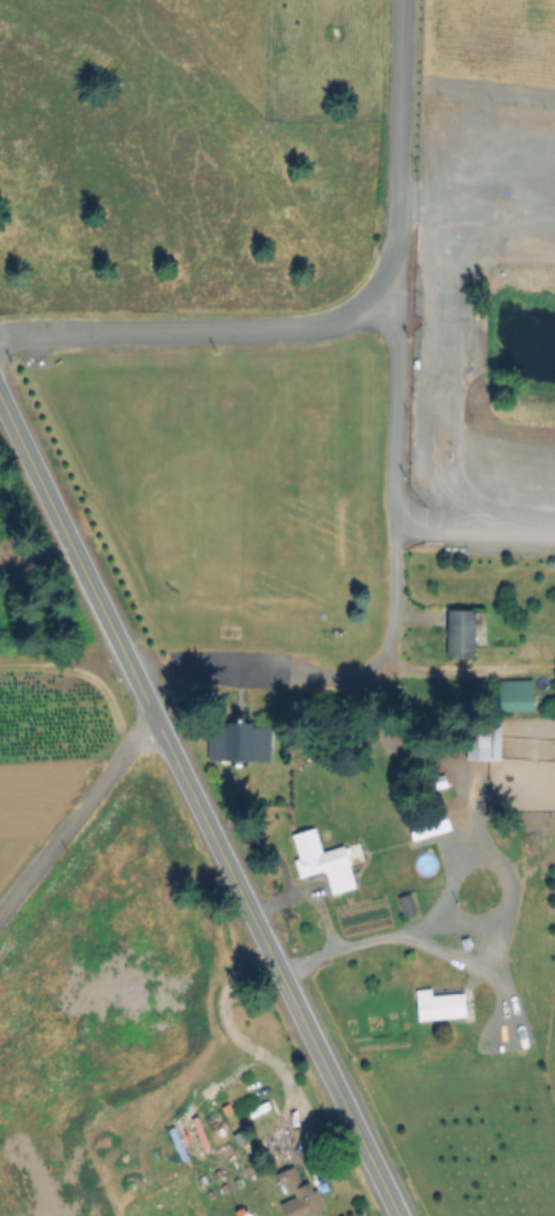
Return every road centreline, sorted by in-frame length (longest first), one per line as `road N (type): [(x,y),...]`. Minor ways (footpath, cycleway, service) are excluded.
road 1 (secondary): [(0,392),(397,1215)]
road 2 (residential): [(0,335),(292,331),(347,317),(376,296),(396,247),(399,210),(404,0)]
road 3 (residential): [(159,724),(0,920)]

